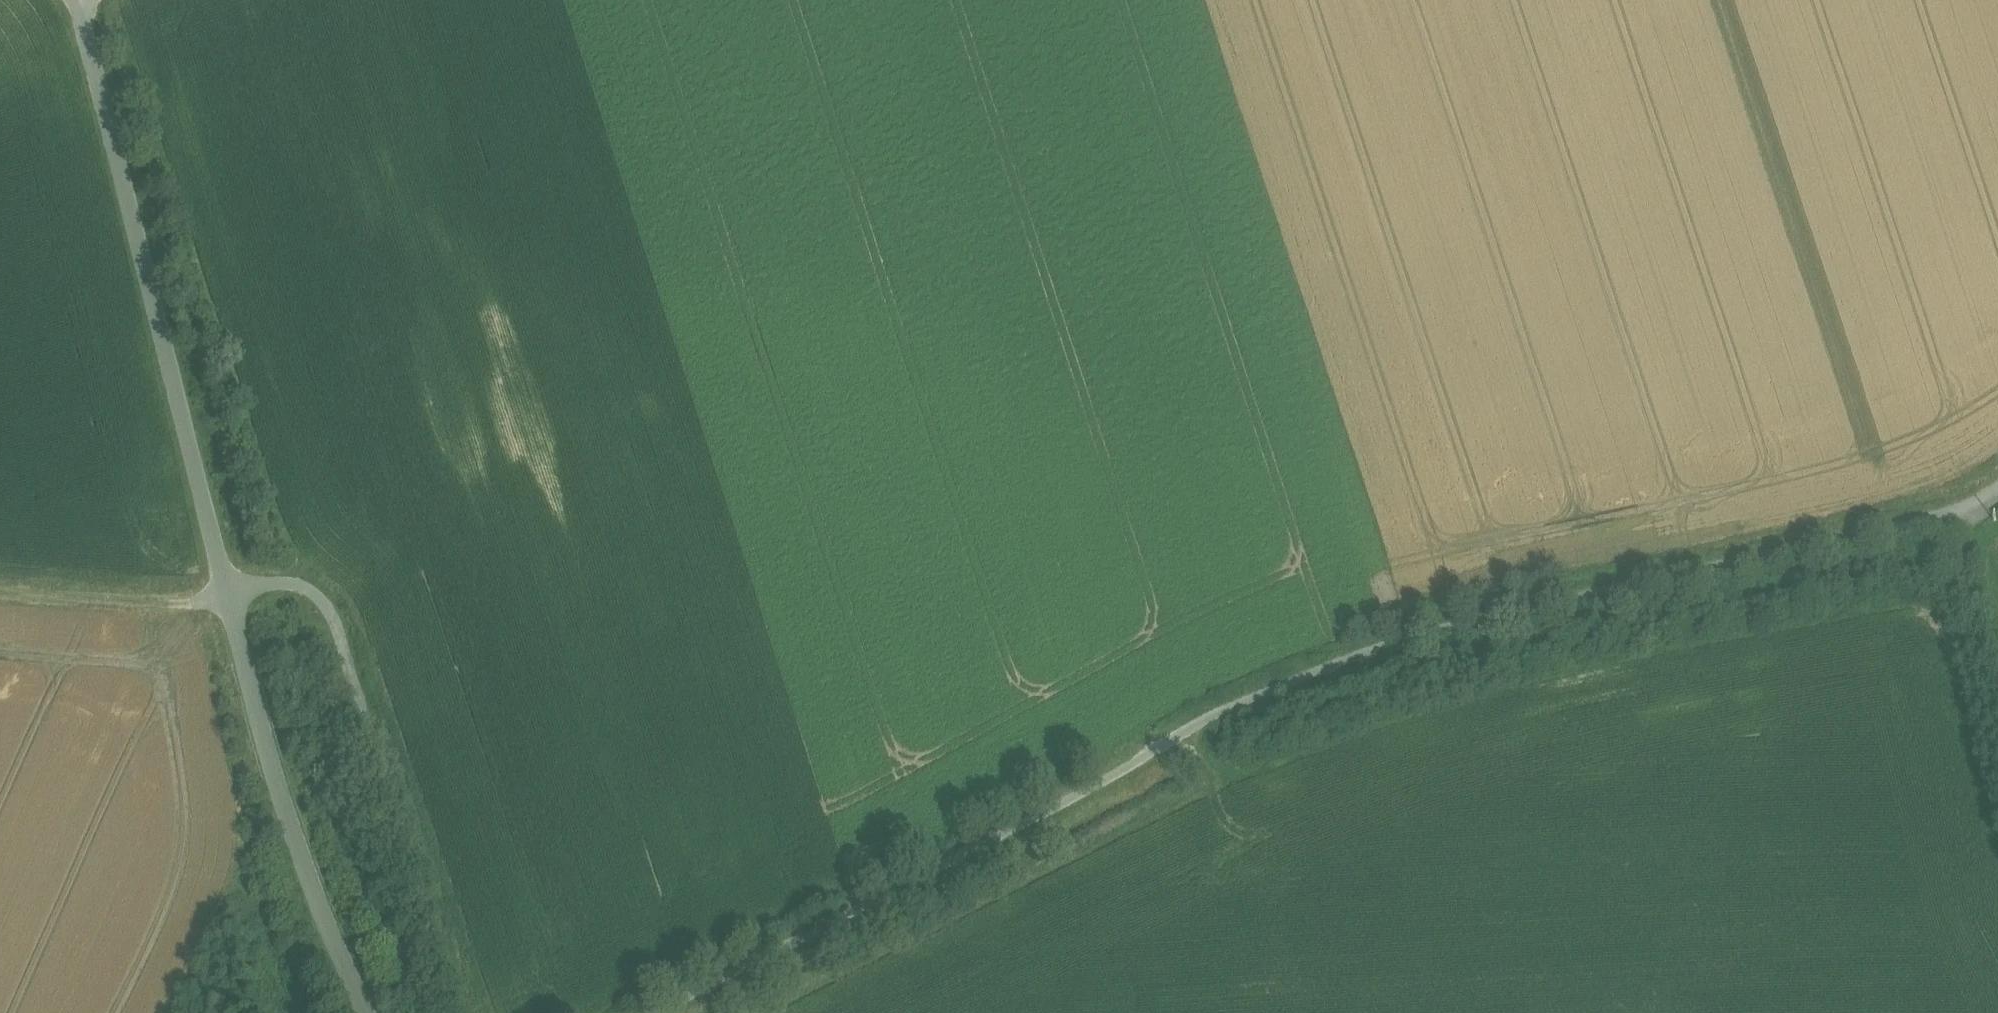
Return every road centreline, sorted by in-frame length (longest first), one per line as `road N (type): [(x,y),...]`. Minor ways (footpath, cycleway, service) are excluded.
road 1 (unclassified): [(1997,492),(1971,513),(1411,641),(1222,711),(1139,769),(670,1012)]
road 2 (unclassified): [(83,0),(233,602)]
road 3 (unclassified): [(467,1012),(336,607),(301,590),(233,602)]
road 4 (unclassified): [(233,602),(362,1012)]

